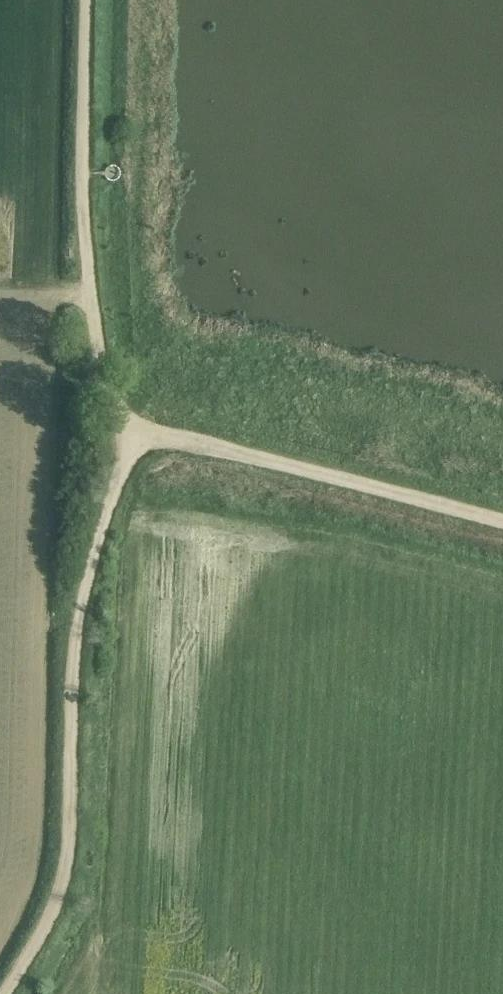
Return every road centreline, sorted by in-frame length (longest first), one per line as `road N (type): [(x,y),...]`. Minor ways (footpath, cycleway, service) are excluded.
road 1 (track): [(134,436),(87,579),(64,886),(7,993)]
road 2 (track): [(134,436),(116,407),(89,297),(88,0)]
road 3 (track): [(502,528),(154,434),(134,436)]

